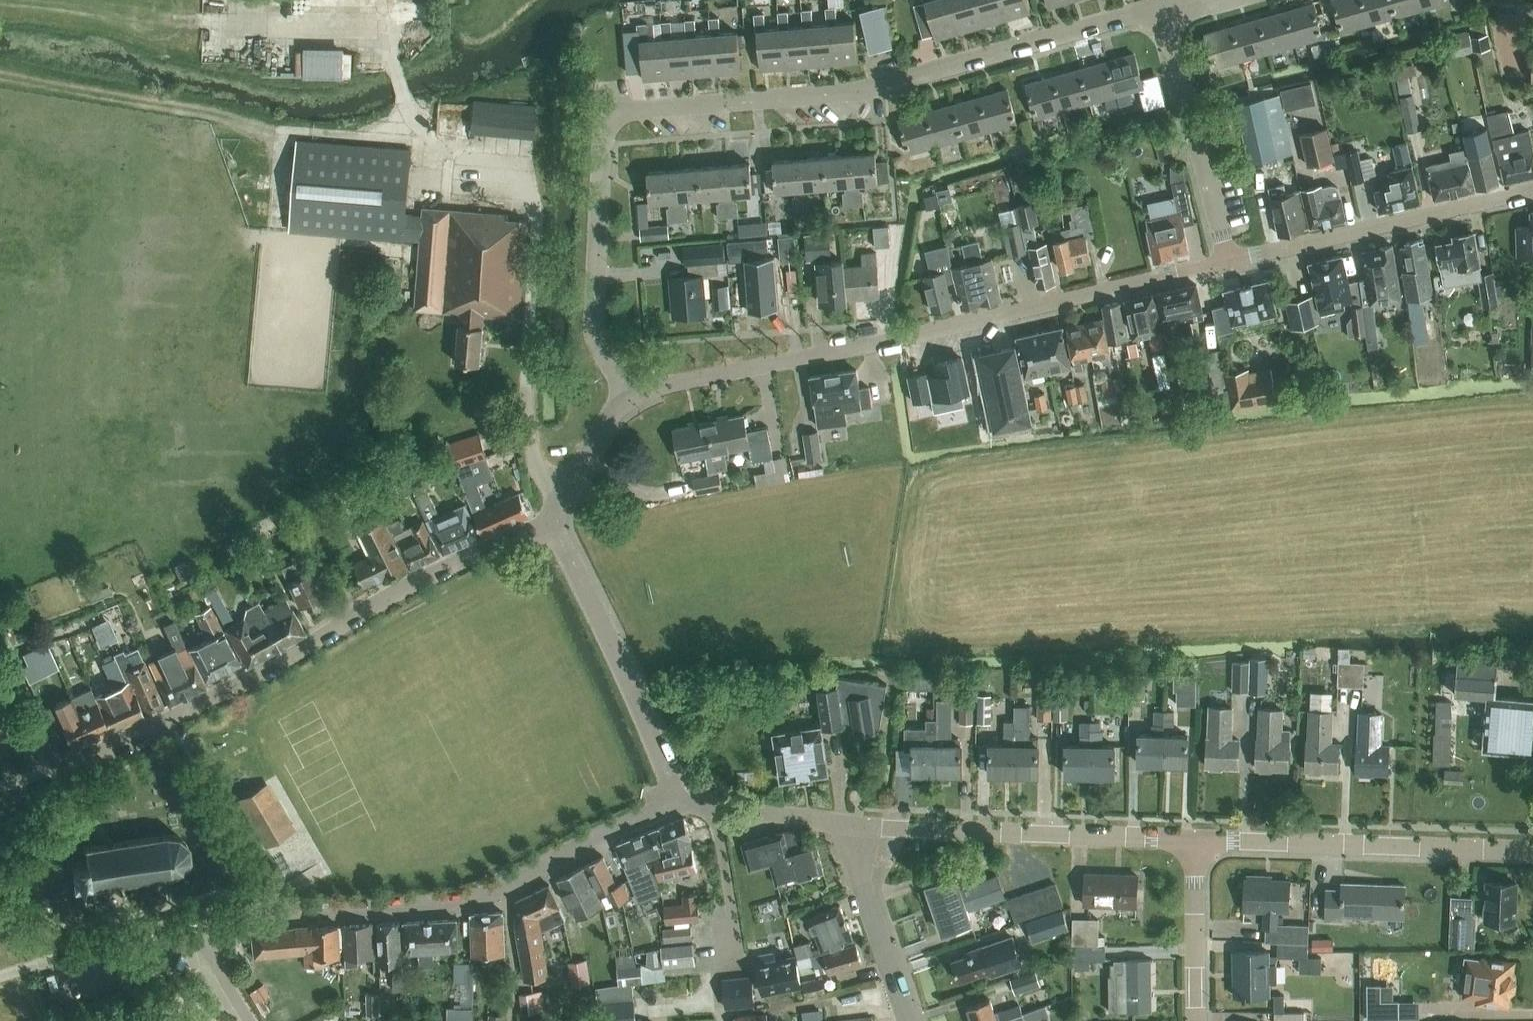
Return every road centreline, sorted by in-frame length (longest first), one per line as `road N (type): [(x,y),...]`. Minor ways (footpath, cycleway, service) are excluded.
road 1 (residential): [(631,399),(598,345),(605,113),(865,90),(1164,12),(1228,262)]
road 2 (residential): [(1228,262),(631,399)]
road 3 (residential): [(50,769),(107,749),(276,664),(412,584),(548,528)]
road 4 (residential): [(201,928),(242,916),(485,894),(676,801)]
road 5 (residential): [(1193,839),(853,825)]
road 6 (residential): [(1532,851),(1193,839)]
road 7 (residential): [(1532,189),(1228,262)]
road 8 (residential): [(676,801),(622,671),(548,528)]
road 9 (track): [(280,130),(0,78)]
road 10 (track): [(394,27),(175,18)]
road 11 (residential): [(907,1020),(862,885),(853,825)]
road 12 (residential): [(1193,839),(1195,1020)]
road 13 (residential): [(853,825),(676,801)]
road 14 (residential): [(35,966),(201,928)]
road 15 (residential): [(548,528),(607,420),(631,399)]
road 16 (track): [(396,0),(392,57),(413,141)]

